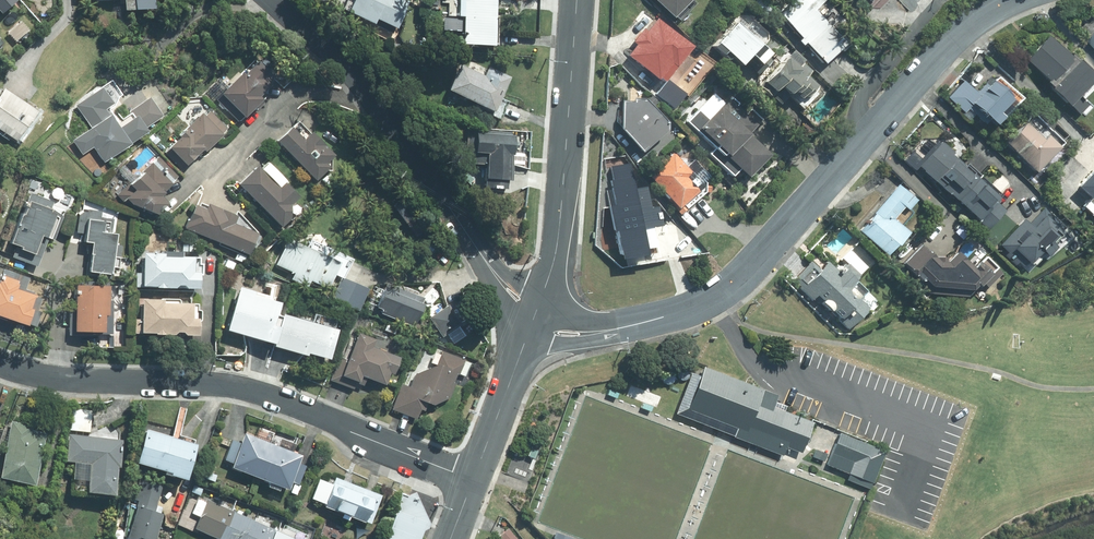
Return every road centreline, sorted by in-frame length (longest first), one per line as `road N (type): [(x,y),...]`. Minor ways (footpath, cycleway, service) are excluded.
road 1 (residential): [(1006,0),(944,45),(739,279),(695,307),(624,328)]
road 2 (residential): [(0,364),(61,380),(225,385),(321,414),(472,480)]
road 3 (residential): [(271,0),(358,79),(471,241)]
road 4 (residential): [(576,0),(561,219),(540,300)]
road 5 (residential): [(528,335),(472,480)]

